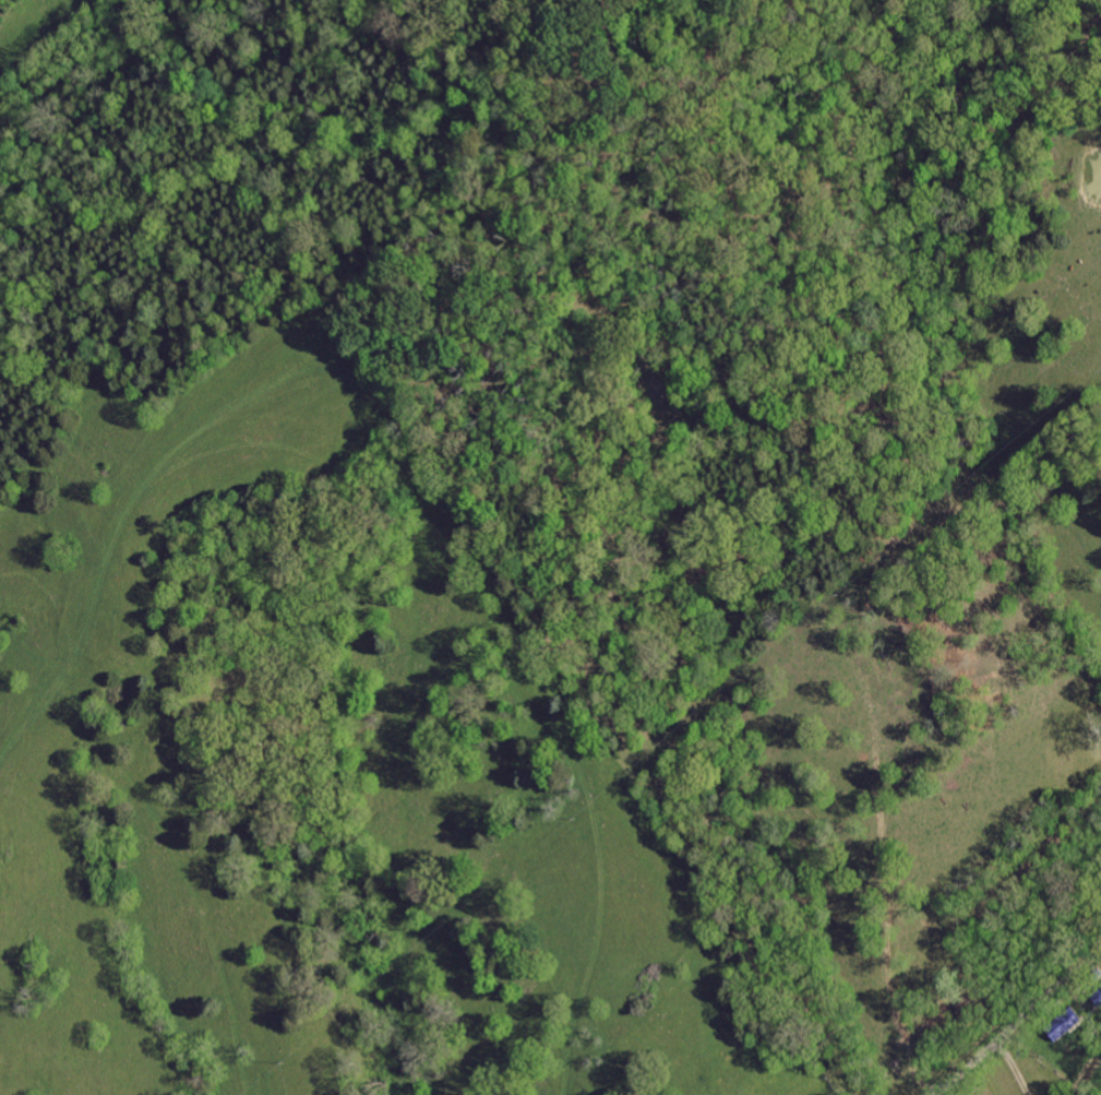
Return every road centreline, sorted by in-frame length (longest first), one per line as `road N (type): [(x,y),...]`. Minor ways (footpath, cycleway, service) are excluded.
road 1 (residential): [(930,1094),(1100,947)]

